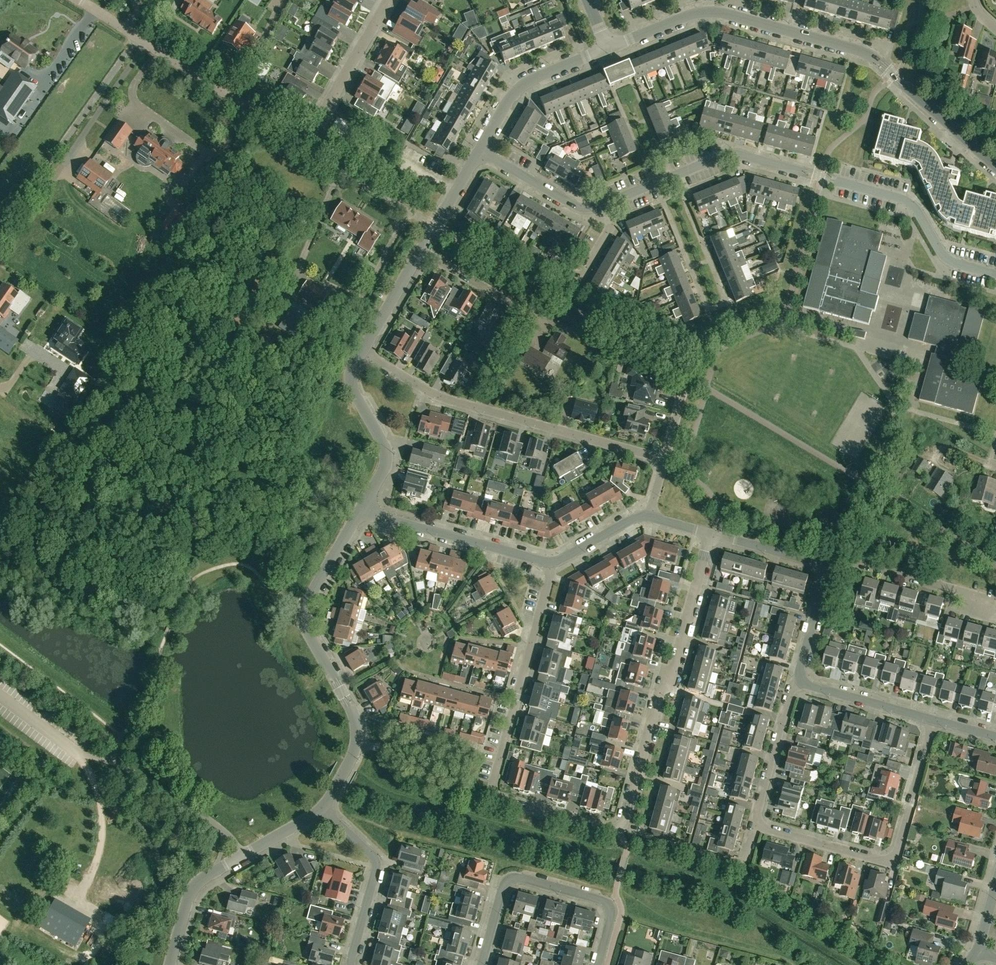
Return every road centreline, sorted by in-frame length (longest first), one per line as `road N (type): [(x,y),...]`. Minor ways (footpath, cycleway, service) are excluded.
road 1 (residential): [(552,562),(493,793),(612,829),(622,825),(663,680),(677,662),(710,533)]
road 2 (residential): [(995,170),(862,52),(704,13),(607,47)]
road 3 (residential): [(995,276),(943,256),(907,200),(742,155),(603,204)]
road 4 (unclassified): [(324,808),(353,755),(357,726),(307,630),(305,612),(363,509)]
road 5 (unclassified): [(665,459),(438,396),(362,352)]
road 6 (residential): [(933,720),(894,863),(754,825)]
road 7 (residential): [(307,144),(79,0)]
road 8 (residential): [(481,964),(503,889),(517,878),(605,901),(612,916),(598,964)]
road 9 (unclassified): [(169,964),(195,886),(324,808)]
road 10 (residential): [(552,562),(363,509)]
road 11 (unclassified): [(995,618),(995,600),(844,560),(825,568)]
road 12 (residential): [(347,964),(373,868),(324,808)]
road 13 (unclassified): [(480,151),(517,89),(607,47)]
road 14 (unclassified): [(363,509),(385,455),(353,389),(362,352)]
road 15 (residential): [(307,144),(389,0)]
road 16 (residential): [(801,679),(789,696),(754,825)]
road 17 (residential): [(933,720),(801,679)]
road 18 (residential): [(603,204),(583,208),(480,151)]
road 19 (residential): [(325,156),(435,227)]
road 20 (residential): [(825,568),(710,533)]

